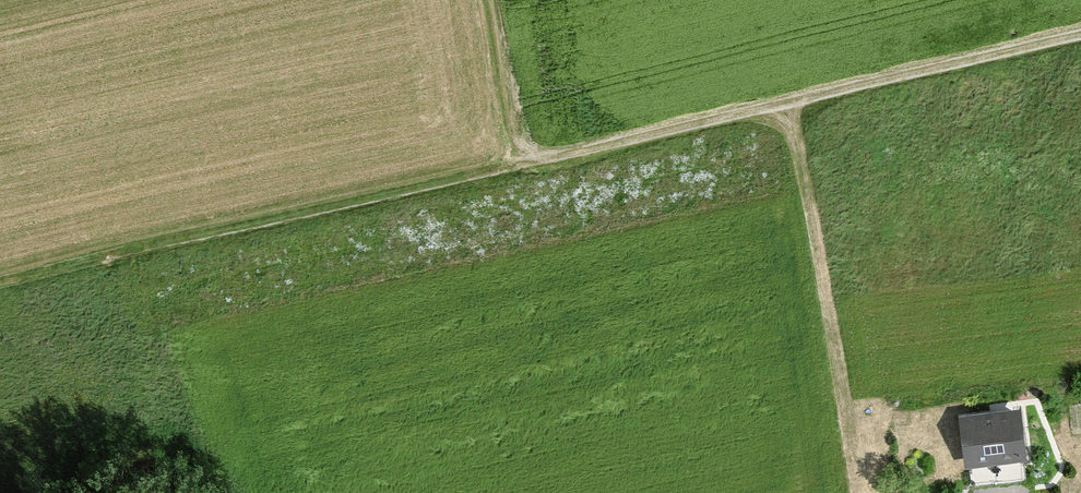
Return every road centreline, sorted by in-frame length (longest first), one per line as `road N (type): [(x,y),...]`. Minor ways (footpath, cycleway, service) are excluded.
road 1 (track): [(1080,34),(0,285)]
road 2 (track): [(870,492),(856,467),(790,102)]
road 3 (track): [(543,159),(513,128),(490,0)]

